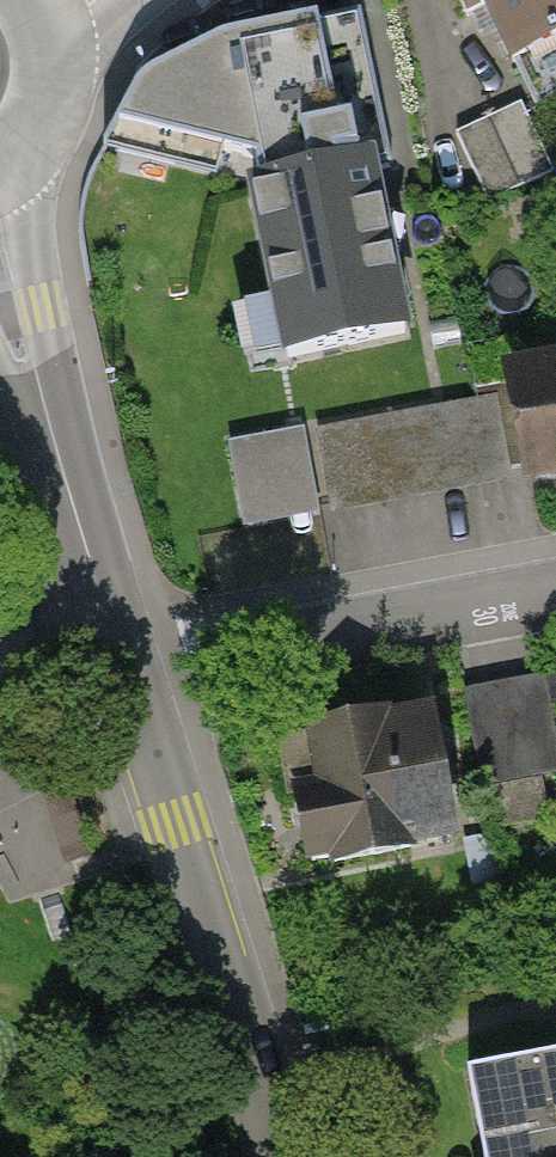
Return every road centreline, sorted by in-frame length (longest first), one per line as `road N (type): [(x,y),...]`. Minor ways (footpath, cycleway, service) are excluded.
road 1 (residential): [(131,674),(285,1156)]
road 2 (residential): [(555,593),(131,674)]
road 3 (residential): [(0,296),(131,674)]
road 4 (primary): [(0,176),(31,149),(51,116),(60,79),(45,6)]

